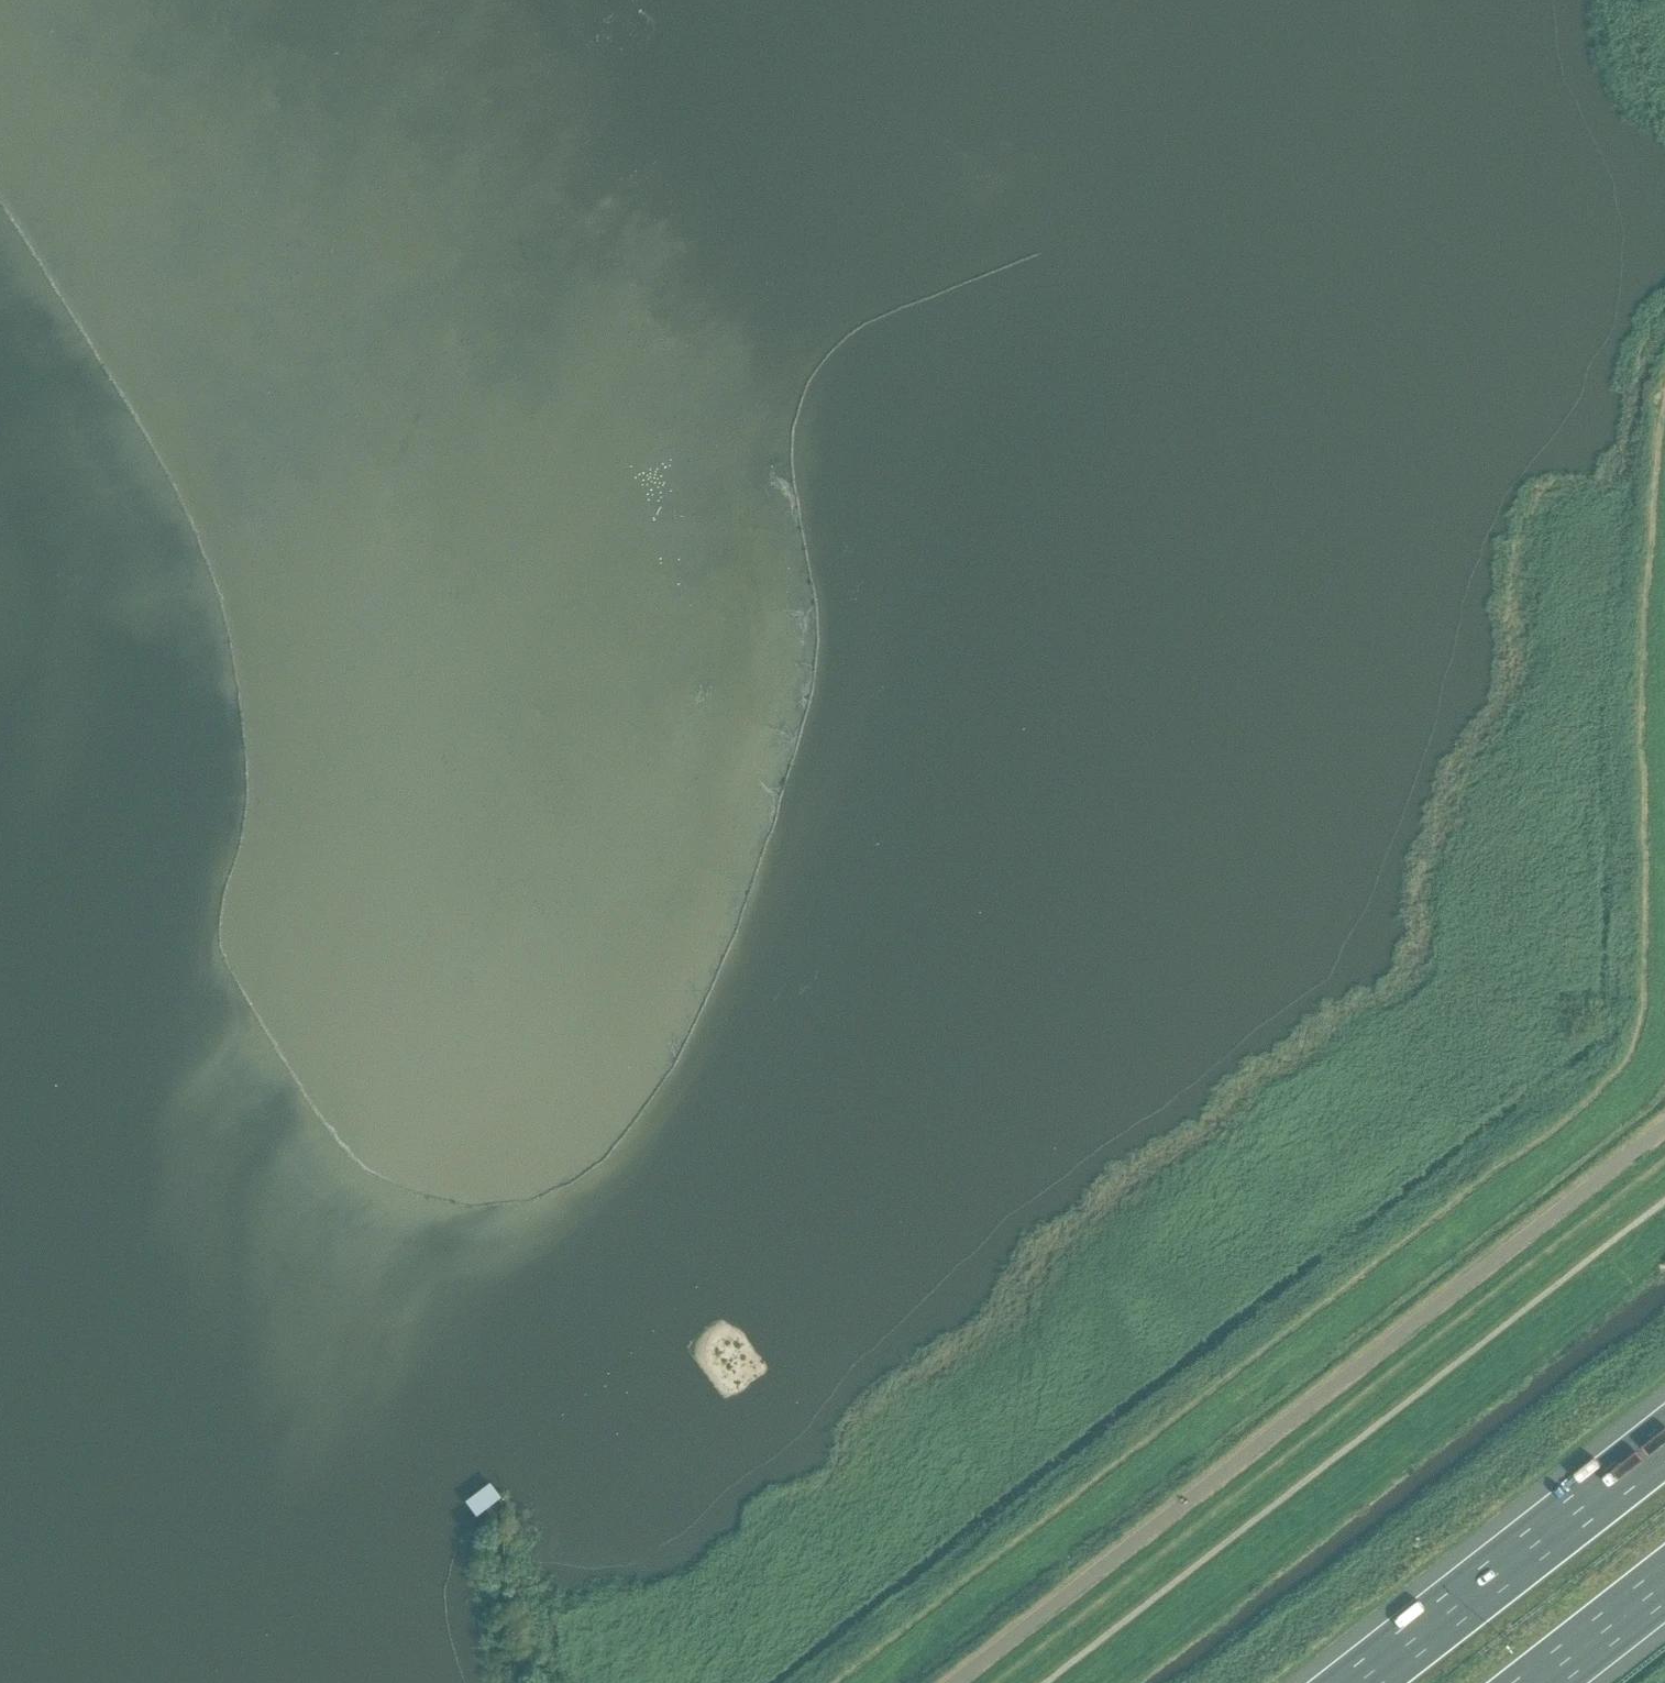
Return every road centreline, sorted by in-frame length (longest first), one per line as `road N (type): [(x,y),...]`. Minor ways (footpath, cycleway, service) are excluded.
road 1 (motorway): [(1664,1445),(1363,1682)]
road 2 (motorway): [(1539,1682),(1664,1584)]

